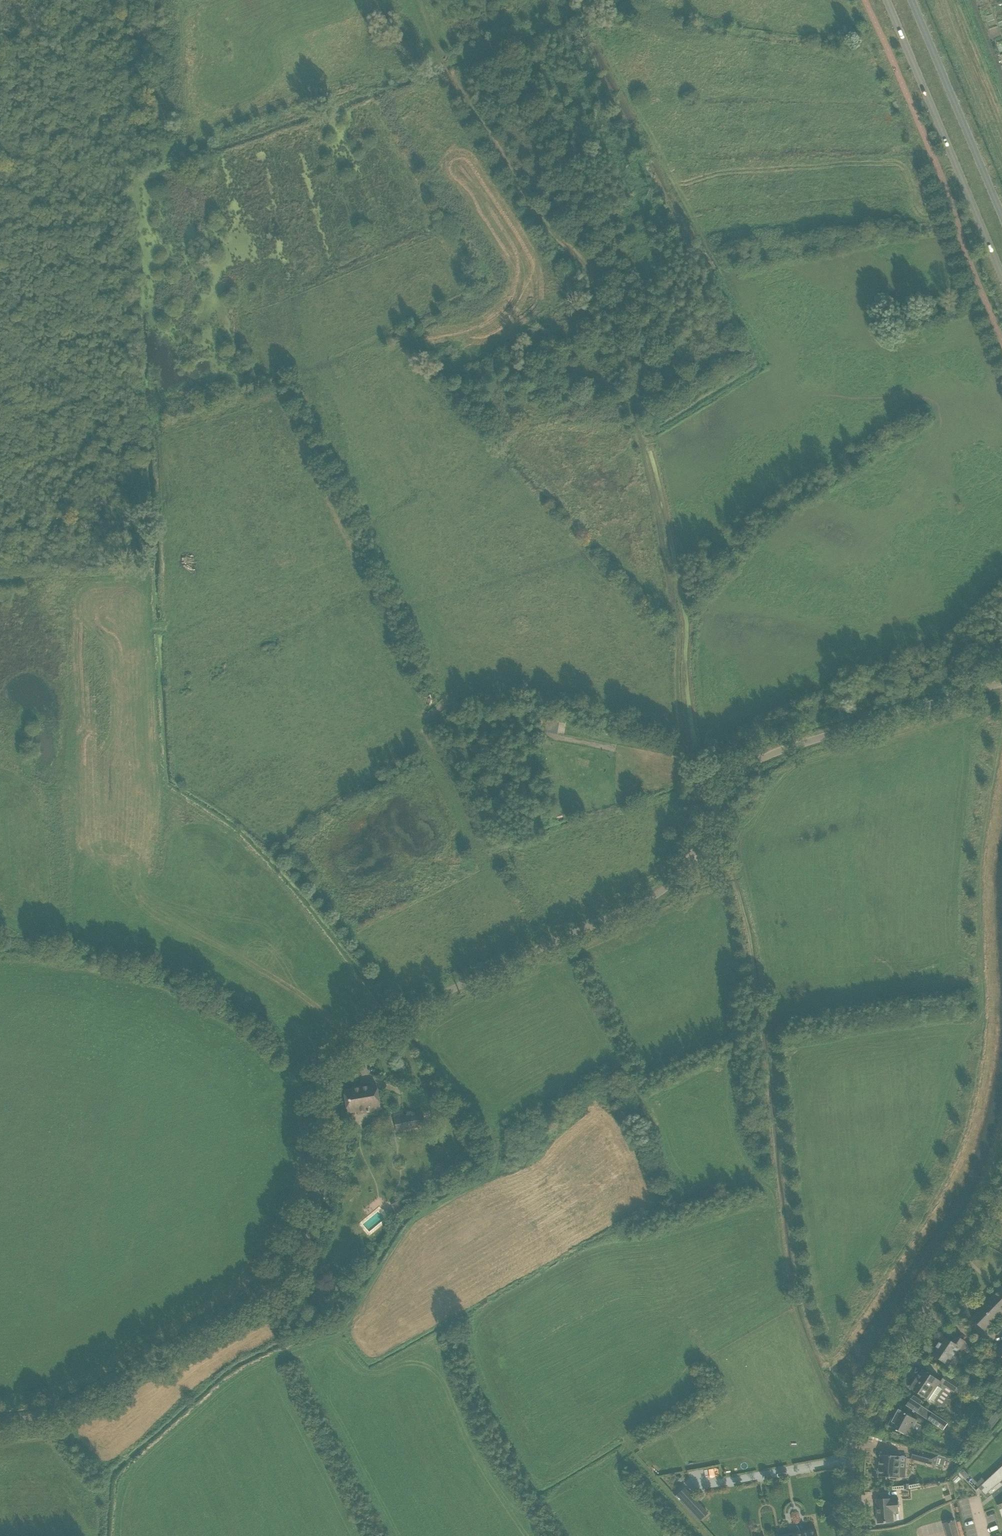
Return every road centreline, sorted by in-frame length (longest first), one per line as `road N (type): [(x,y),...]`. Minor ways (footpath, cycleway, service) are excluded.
road 1 (unclassified): [(0,1422),(27,1424),(70,1411),(287,1277),(320,1214),(327,1085),(335,1063),(459,991),(663,893),(690,864),(717,806),(762,759),(1001,684)]
road 2 (track): [(637,433),(676,617),(681,740),(709,823)]
road 3 (unclassified): [(852,1535),(853,1427),(865,1398),(1001,1197)]
road 4 (secondary): [(887,0),(1001,274)]
road 5 (secondary): [(1001,217),(912,0)]

